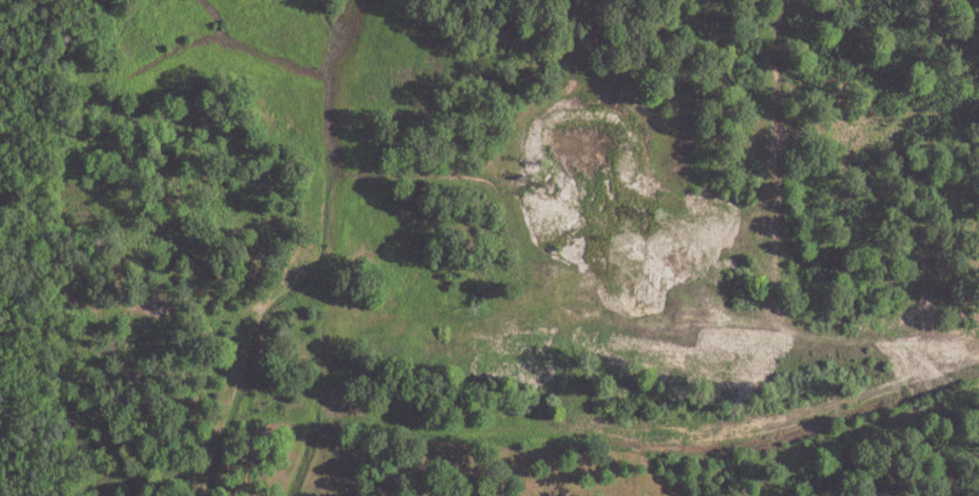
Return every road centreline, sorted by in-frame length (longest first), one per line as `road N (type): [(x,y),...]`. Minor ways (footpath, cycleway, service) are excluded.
road 1 (track): [(978,351),(912,381),(734,433),(449,427),(332,401)]
road 2 (track): [(305,495),(332,401),(349,89),(377,0)]
road 3 (track): [(978,344),(832,342),(718,322),(645,326),(609,297)]
road 4 (track): [(777,0),(774,301),(786,331)]

